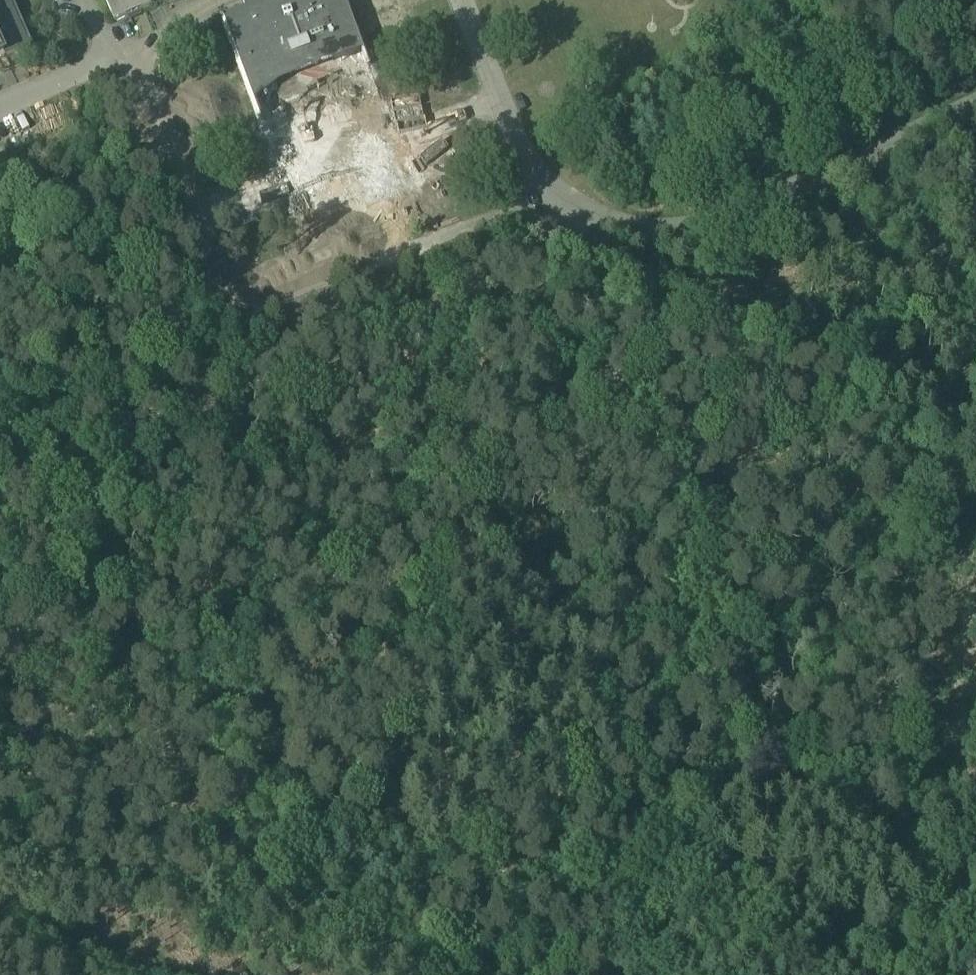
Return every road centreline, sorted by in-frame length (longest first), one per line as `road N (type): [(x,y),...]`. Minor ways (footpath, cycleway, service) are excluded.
road 1 (unclassified): [(975,104),(742,212),(678,232),(623,233),(582,220),(548,194),(526,160),(462,0)]
road 2 (track): [(181,974),(117,946),(0,922)]

